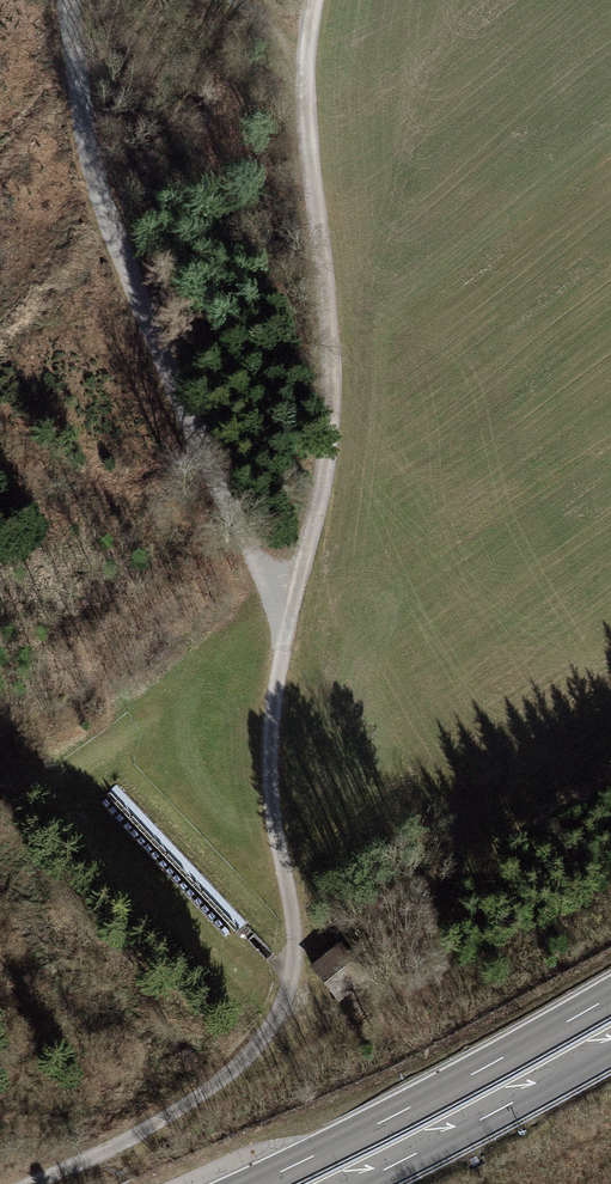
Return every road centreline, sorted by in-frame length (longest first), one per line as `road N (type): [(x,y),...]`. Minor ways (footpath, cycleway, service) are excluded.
road 1 (track): [(314,0),(306,115),(333,397),(324,487),(271,735),(274,818),(296,928),(292,976),(267,1031),(212,1087),(30,1183)]
road 2 (track): [(293,610),(214,481),(118,244),(89,150),(69,0)]
road 3 (trunk): [(610,996),(255,1183)]
road 4 (trunk): [(355,1183),(610,1046)]

